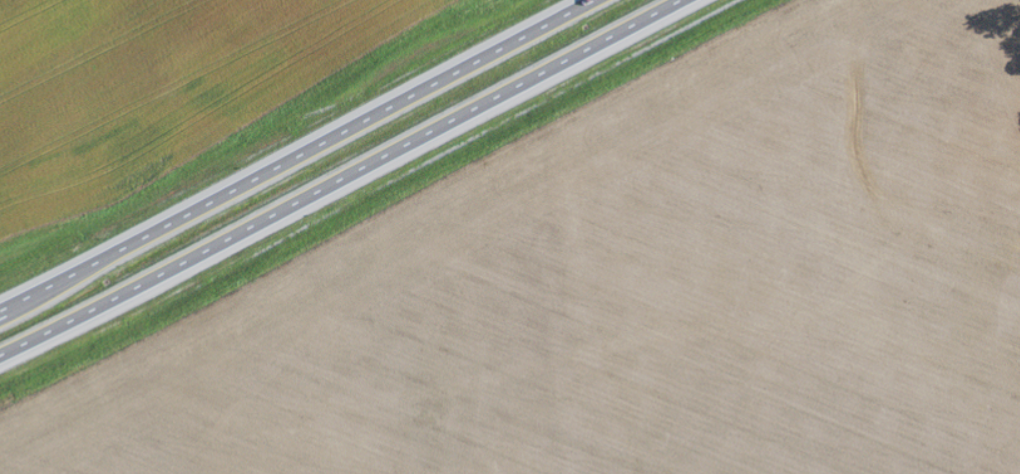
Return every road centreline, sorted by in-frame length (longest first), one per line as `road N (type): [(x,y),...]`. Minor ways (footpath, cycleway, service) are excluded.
road 1 (trunk): [(0,356),(684,0)]
road 2 (trunk): [(591,0),(0,311)]

